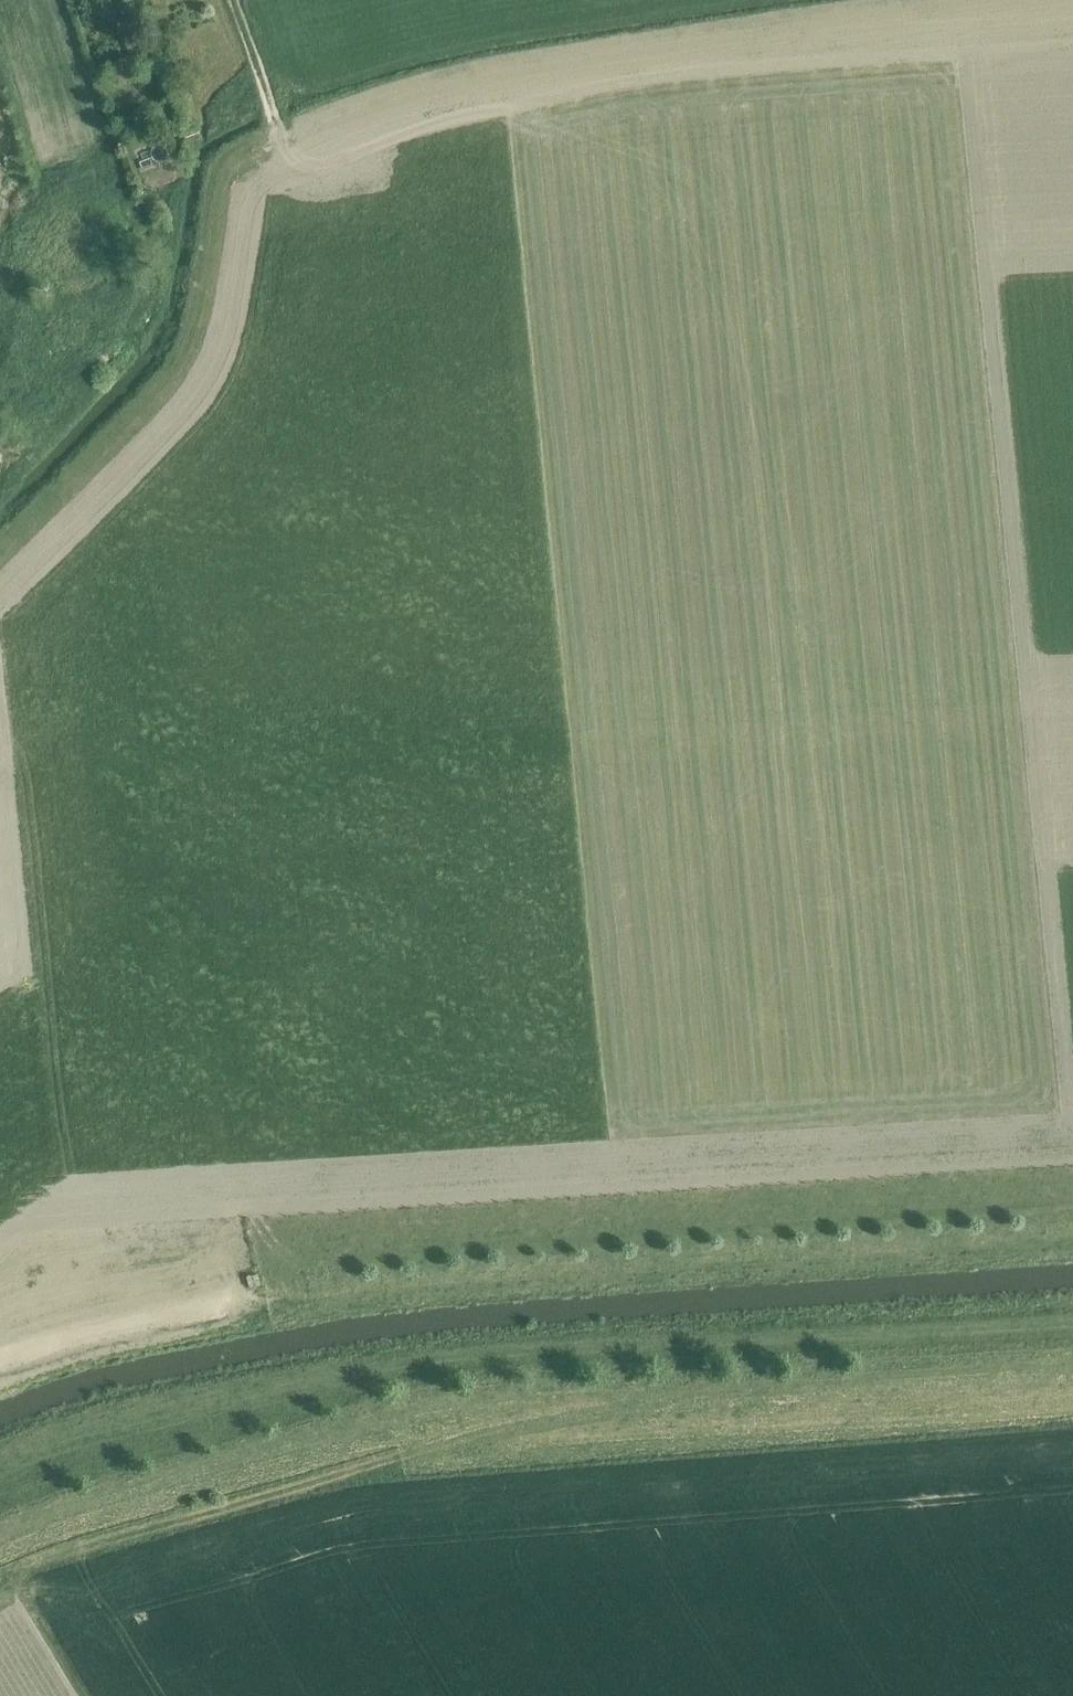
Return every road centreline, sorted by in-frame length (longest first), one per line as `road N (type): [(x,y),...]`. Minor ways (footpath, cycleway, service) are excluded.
road 1 (track): [(233,0),(276,125)]

